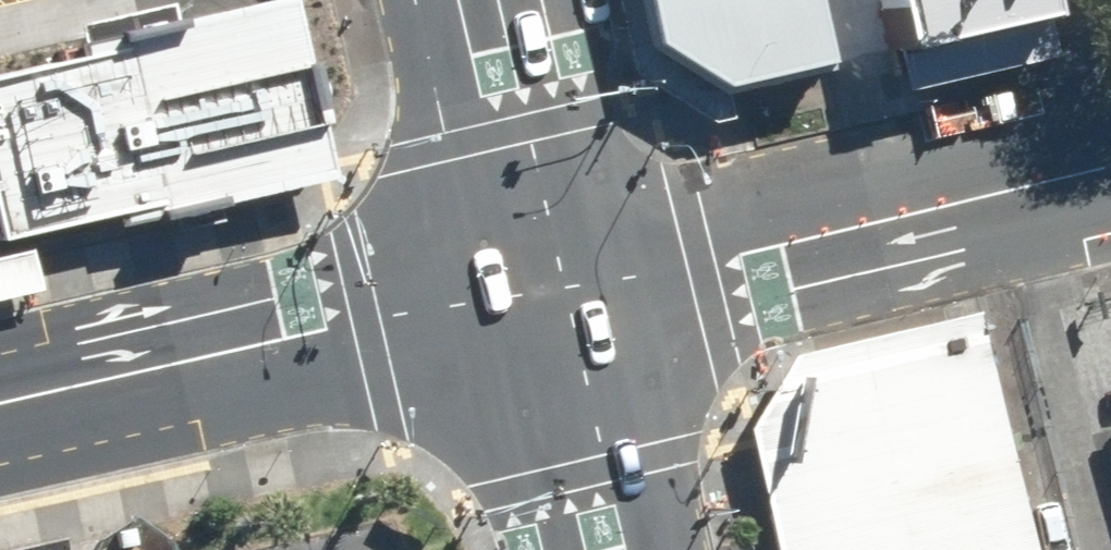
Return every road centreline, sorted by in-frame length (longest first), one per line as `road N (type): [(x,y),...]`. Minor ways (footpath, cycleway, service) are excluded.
road 1 (tertiary): [(1110,159),(538,294)]
road 2 (tertiary): [(0,409),(538,294)]
road 3 (primary): [(475,0),(538,294)]
road 4 (primary): [(538,294),(601,549)]

